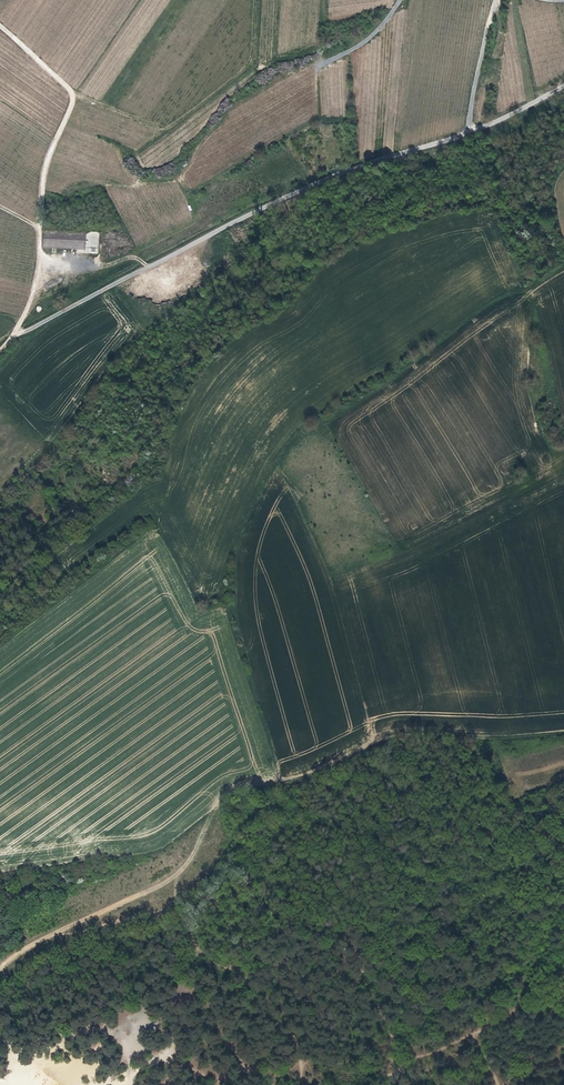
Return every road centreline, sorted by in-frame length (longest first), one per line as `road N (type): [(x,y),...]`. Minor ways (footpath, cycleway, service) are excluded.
road 1 (track): [(563,732),(399,735),(295,776),(236,786),(216,802),(190,860),(169,881),(45,938),(0,970)]
road 2 (track): [(563,86),(467,134),(345,172),(248,215),(13,336)]
road 3 (track): [(400,0),(370,38),(318,66),(319,116),(186,194),(195,224),(133,258)]
road 4 (track): [(0,351),(35,286),(44,178),(73,100),(69,88),(0,25)]
road 5 (track): [(255,0),(250,60),(168,127),(72,93)]
road 6 (track): [(496,0),(467,134)]

